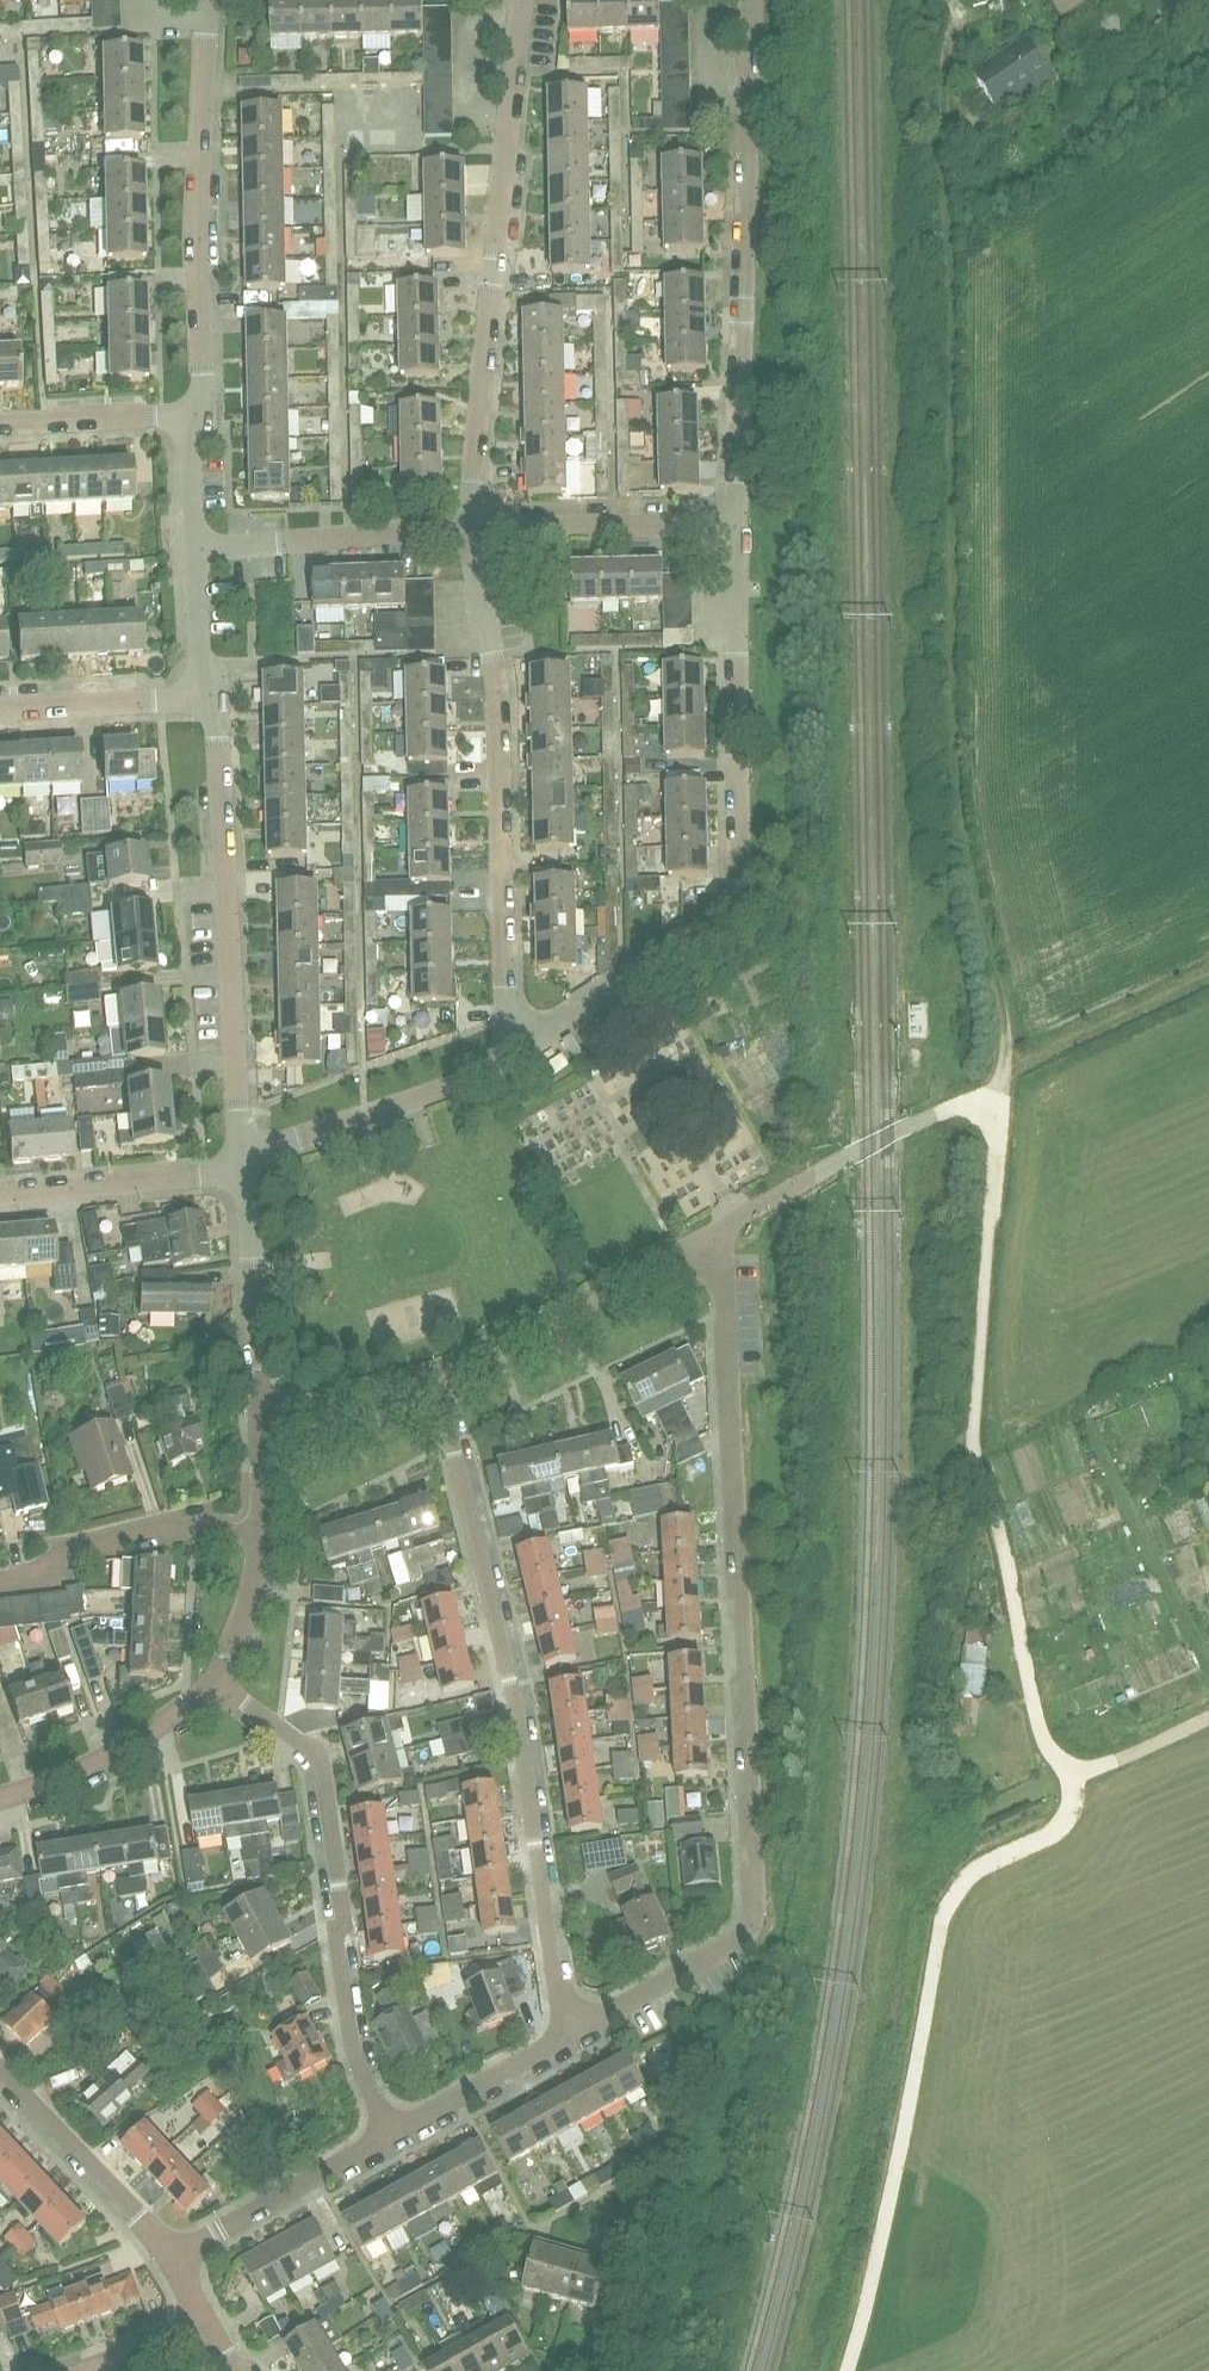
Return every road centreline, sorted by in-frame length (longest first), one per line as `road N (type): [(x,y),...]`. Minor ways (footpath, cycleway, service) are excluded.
road 1 (track): [(993,1092),(1003,1062),(1003,1007),(961,830),(953,758),(948,0)]
road 2 (residential): [(564,2033),(744,1940),(752,1921),(722,1290),(706,1257),(686,1246)]
road 3 (track): [(993,1092),(972,1444),(1005,1551),(1037,1724),(1071,1766)]
road 4 (track): [(1071,1766),(1073,1801),(1059,1823),(974,1869),(945,1909),(893,2184),(846,2370)]
road 5 (residential): [(564,2033),(514,1700),(437,1377)]
road 6 (residential): [(515,1054),(717,924),(737,893),(734,524)]
road 7 (residential): [(469,529),(524,0)]
road 8 (residential): [(515,1054),(504,991),(497,677),(469,529)]
road 9 (residential): [(734,524),(752,0)]
road 10 (residential): [(389,2135),(352,2046),(323,1759),(216,1683)]
road 11 (residential): [(243,1160),(217,731),(202,697)]
road 12 (residential): [(185,417),(204,378),(199,0)]
road 13 (unclassified): [(686,1246),(887,1134),(993,1092)]
road 14 (residential): [(243,1160),(454,1084),(515,1054)]
road 15 (residential): [(437,1377),(686,1246)]
road 16 (residential): [(194,546),(469,529)]
road 17 (residential): [(469,529),(734,524)]
road 18 (residential): [(0,1556),(258,1516)]
road 19 (residential): [(261,1414),(243,1160)]
road 20 (residential): [(171,2254),(0,2067)]
road 21 (residential): [(171,2254),(389,2135)]
road 22 (residential): [(243,1160),(198,1177),(0,1193)]
road 23 (residential): [(0,1797),(117,1750),(216,1683)]
road 24 (residential): [(389,2135),(564,2033)]
road 25 (residential): [(0,708),(202,697)]
road 26 (residential): [(0,425),(185,417)]
road 27 (residential): [(261,1414),(437,1377)]
road 28 (residential): [(216,1683),(254,1575),(258,1516)]
road 29 (residential): [(202,697),(194,546)]
road 30 (track): [(1071,1766),(1098,1766),(1208,1718)]
road 31 (residential): [(208,2325),(83,2370)]
road 32 (residential): [(194,546),(185,417)]

